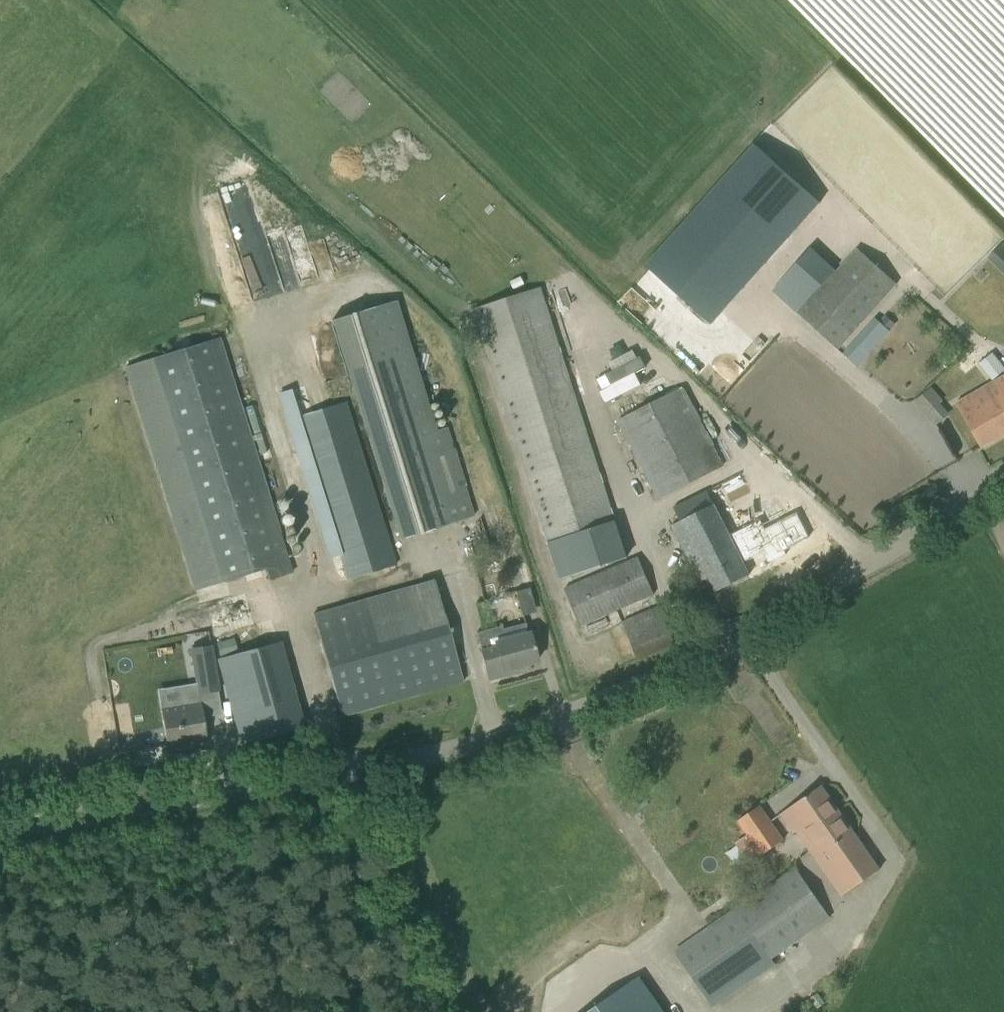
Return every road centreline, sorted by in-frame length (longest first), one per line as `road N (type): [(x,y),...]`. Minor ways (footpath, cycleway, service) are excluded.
road 1 (unclassified): [(0,824),(437,752),(588,708),(733,646),(1003,488)]

